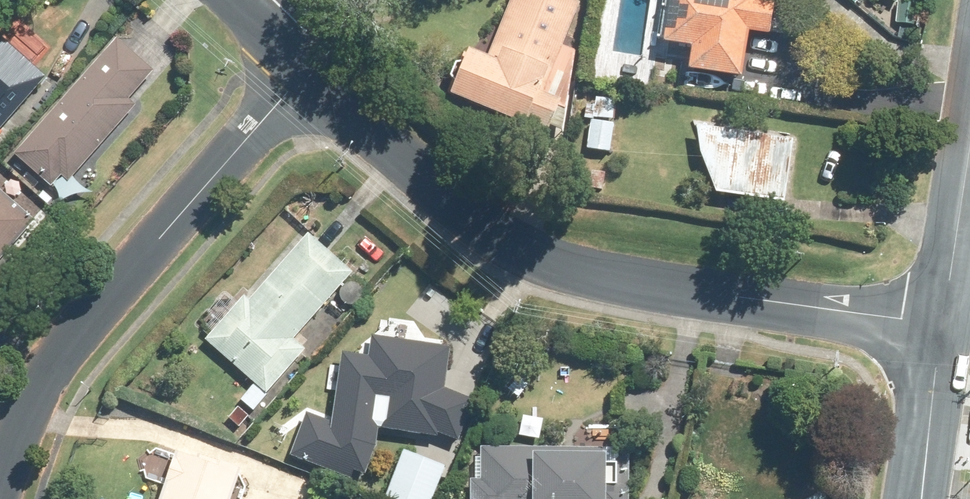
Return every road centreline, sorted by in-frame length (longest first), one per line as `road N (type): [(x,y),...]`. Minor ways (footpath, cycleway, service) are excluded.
road 1 (residential): [(940,324),(534,262),(306,73)]
road 2 (residential): [(306,73),(46,359),(0,485)]
road 3 (tertiary): [(969,138),(940,324)]
road 4 (tertiary): [(940,324),(915,497)]

